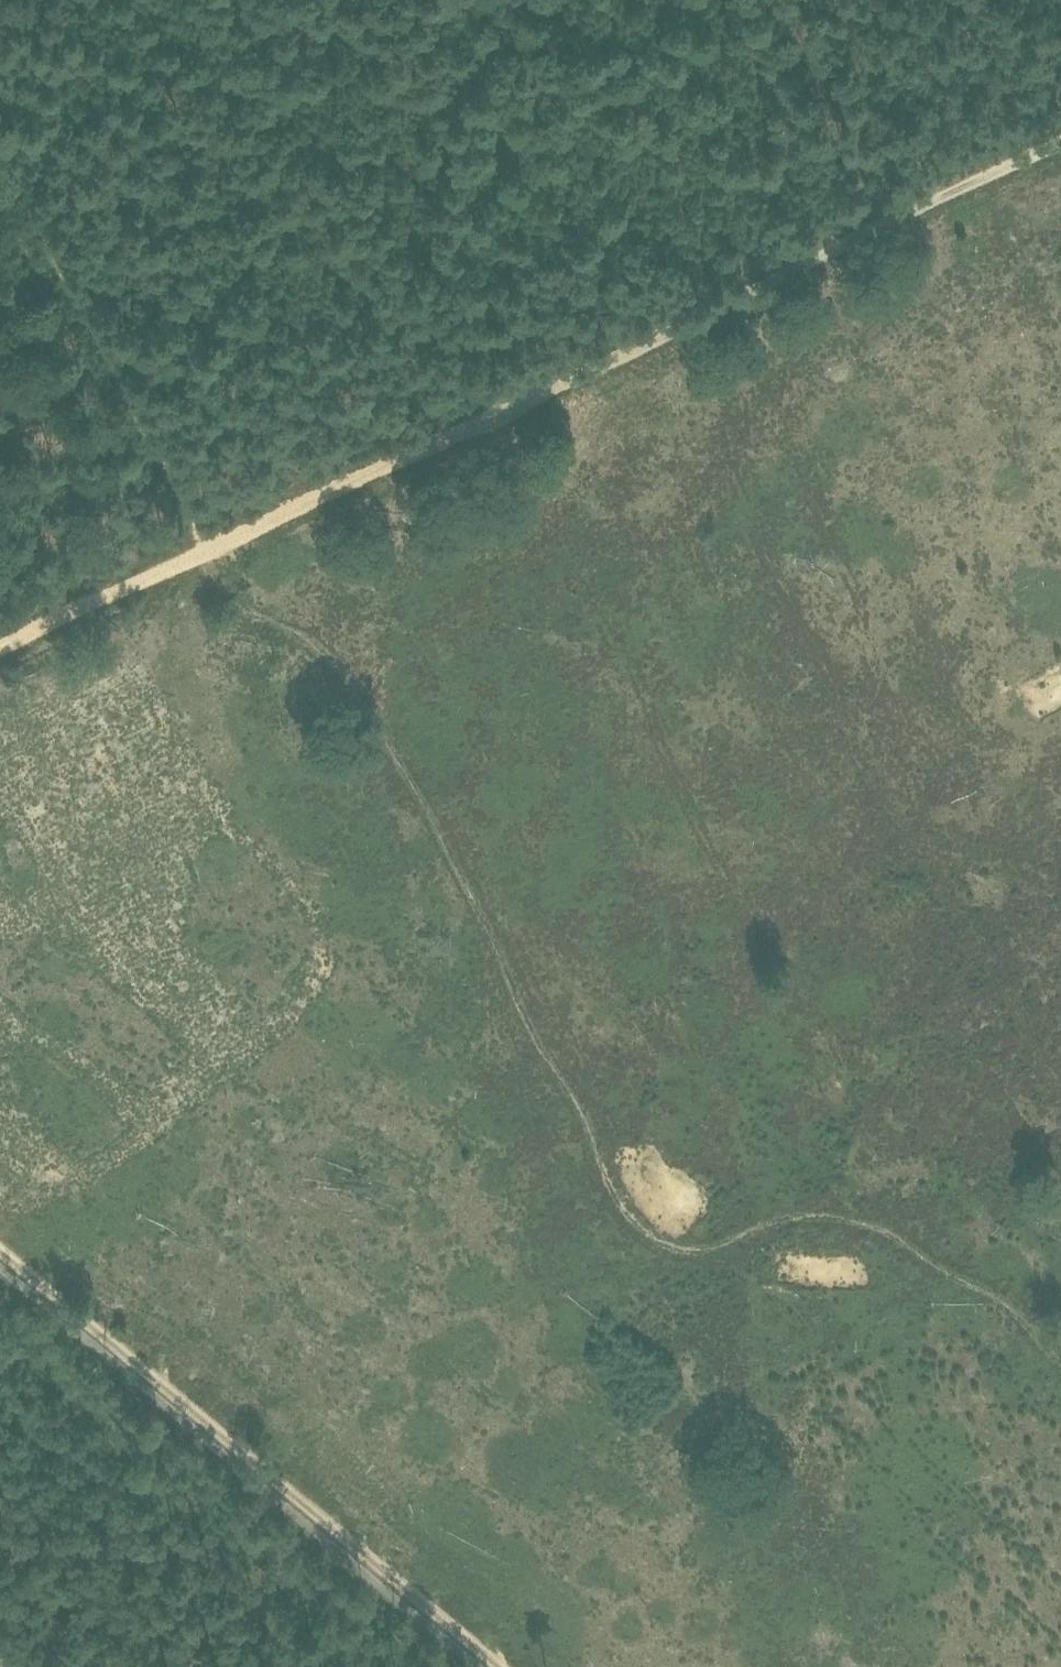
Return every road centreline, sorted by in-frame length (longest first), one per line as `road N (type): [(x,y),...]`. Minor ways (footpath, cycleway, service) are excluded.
road 1 (track): [(503,1666),(0,1246)]

